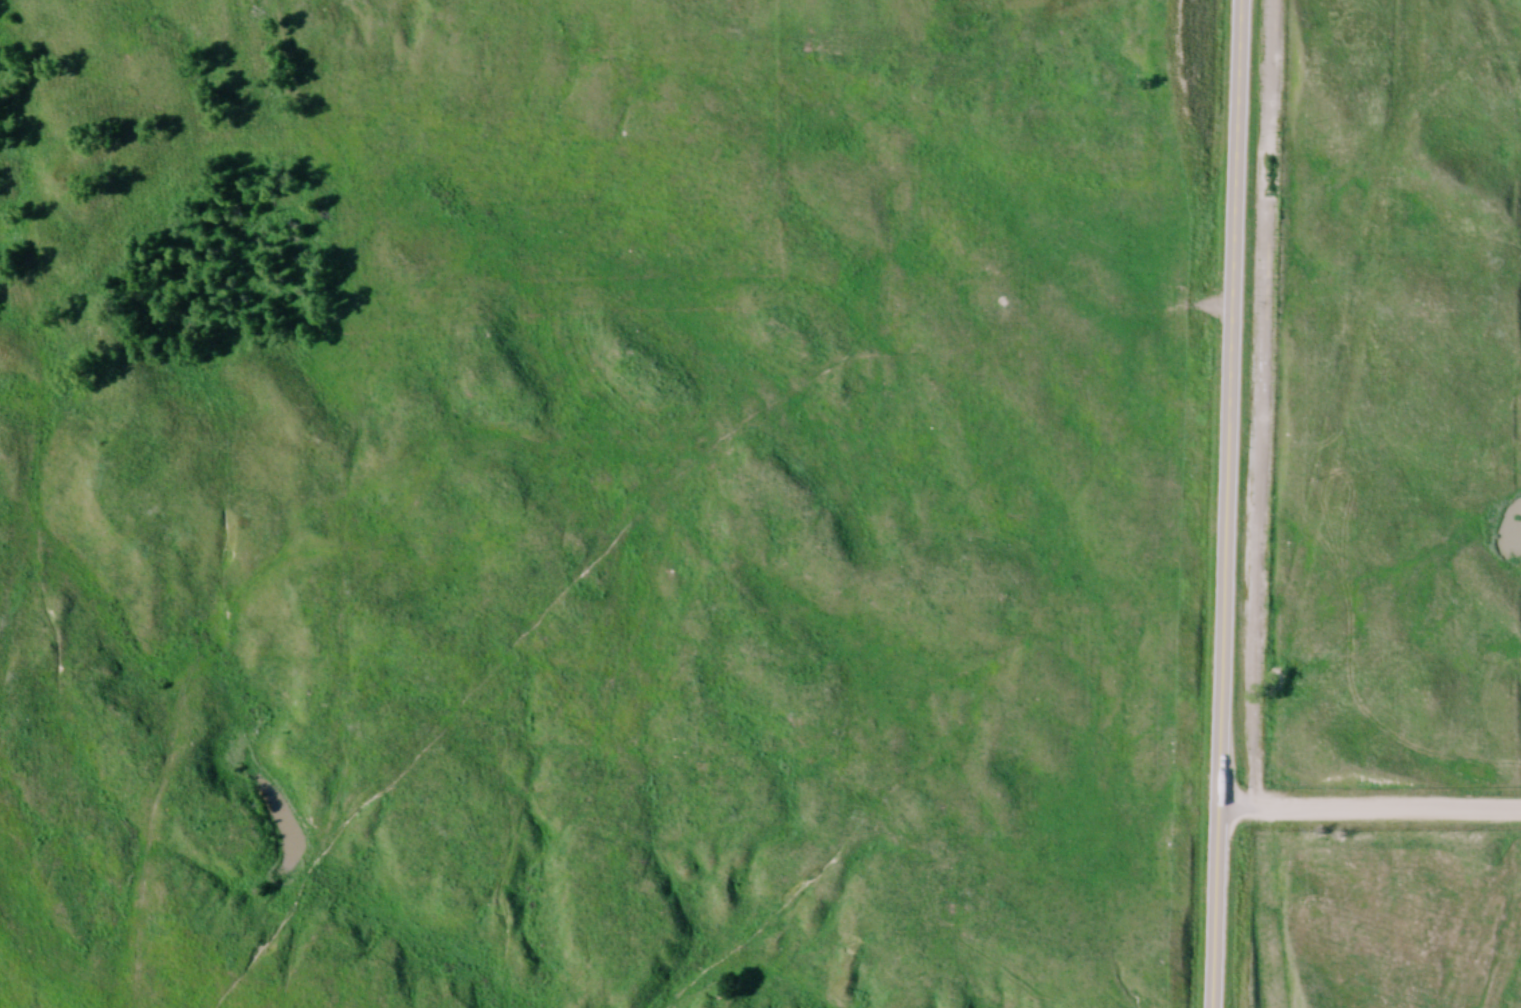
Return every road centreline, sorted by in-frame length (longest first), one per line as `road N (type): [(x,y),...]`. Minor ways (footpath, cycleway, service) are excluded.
road 1 (primary): [(1215,1007),(1244,0)]
road 2 (residential): [(1520,813),(1220,806)]

